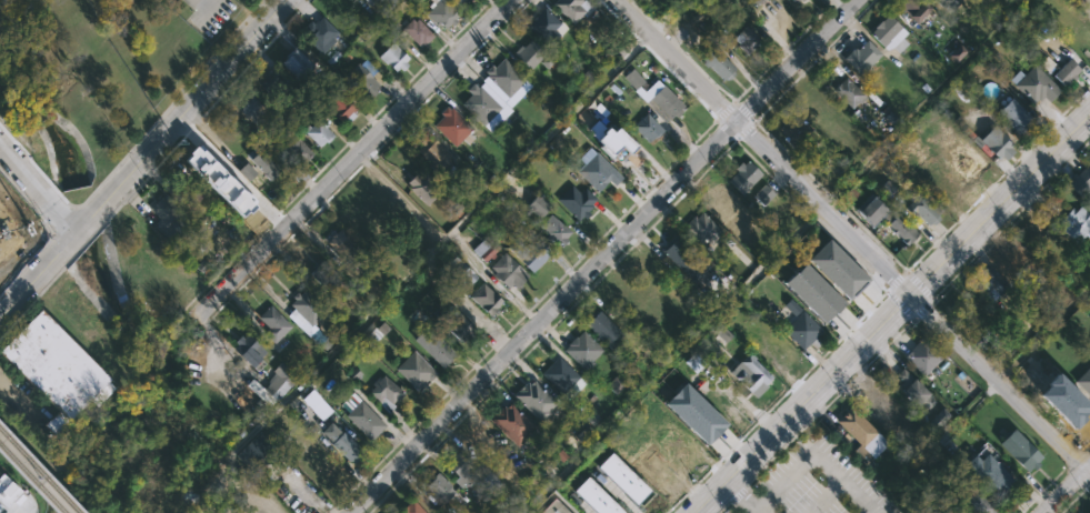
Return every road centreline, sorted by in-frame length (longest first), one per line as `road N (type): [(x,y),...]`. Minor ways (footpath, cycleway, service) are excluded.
road 1 (residential): [(350,512),(856,0)]
road 2 (secondary): [(1089,116),(693,512)]
road 3 (residential): [(511,0),(201,316)]
road 4 (residential): [(0,316),(282,0)]
road 5 (residential): [(910,295),(616,0)]
road 6 (residential): [(1089,473),(910,295)]

